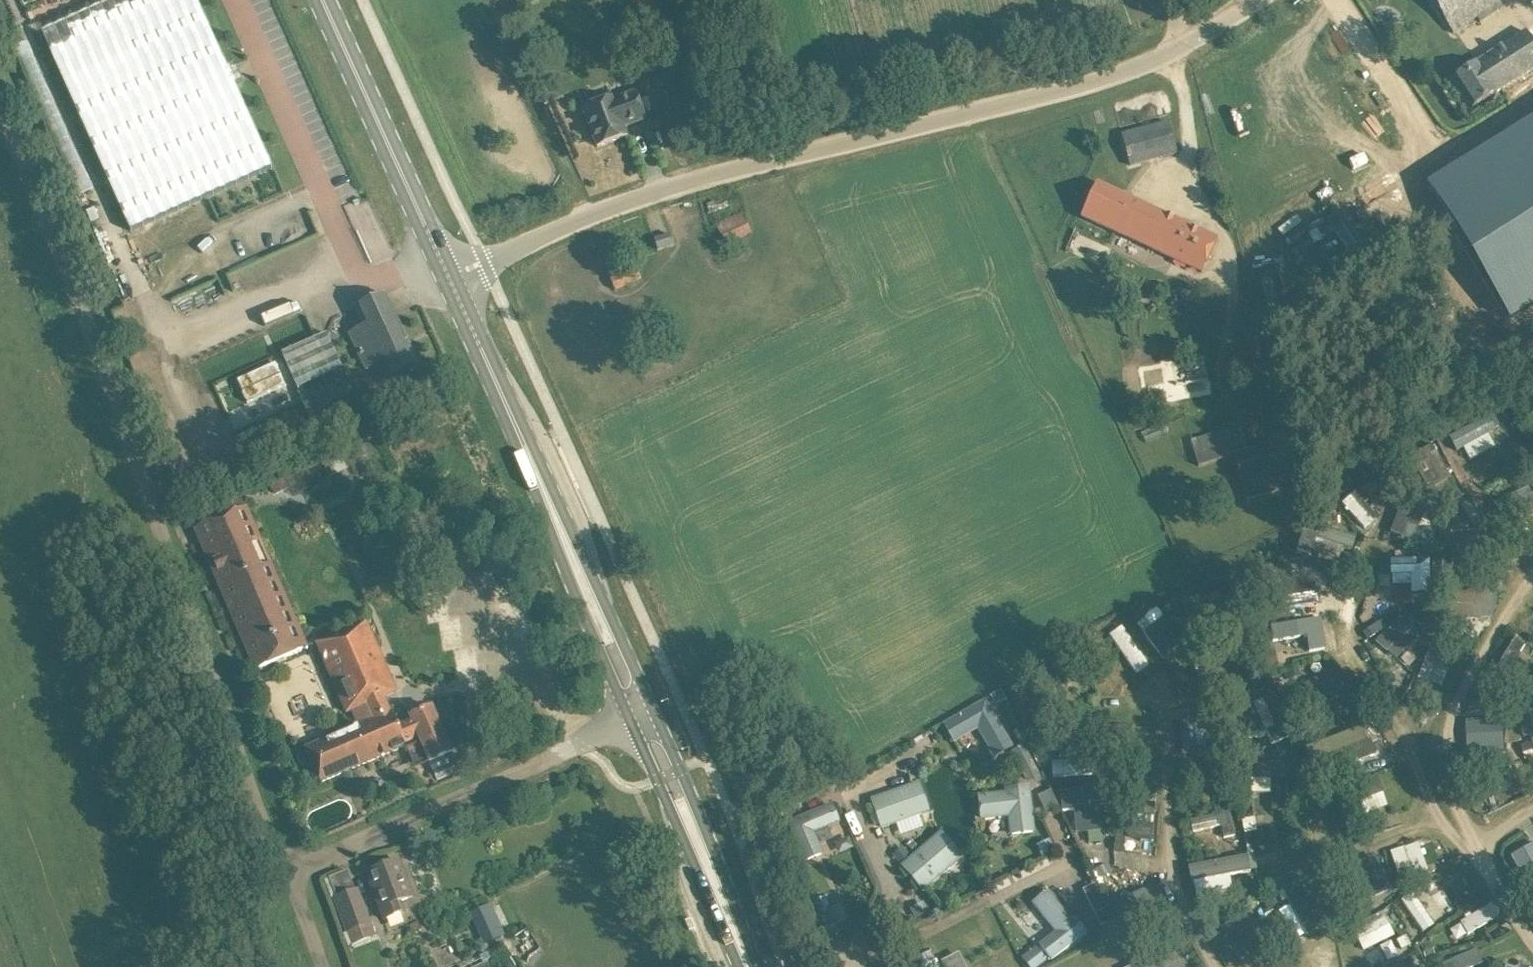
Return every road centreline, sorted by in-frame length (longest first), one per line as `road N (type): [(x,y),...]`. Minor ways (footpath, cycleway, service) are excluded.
road 1 (track): [(0,115),(287,864)]
road 2 (unclassified): [(448,279),(602,213),(744,168),(1040,99),(1153,62),(1183,44)]
road 3 (primary): [(760,966),(448,279)]
road 4 (track): [(287,864),(580,749)]
road 5 (primary): [(448,279),(321,0)]

